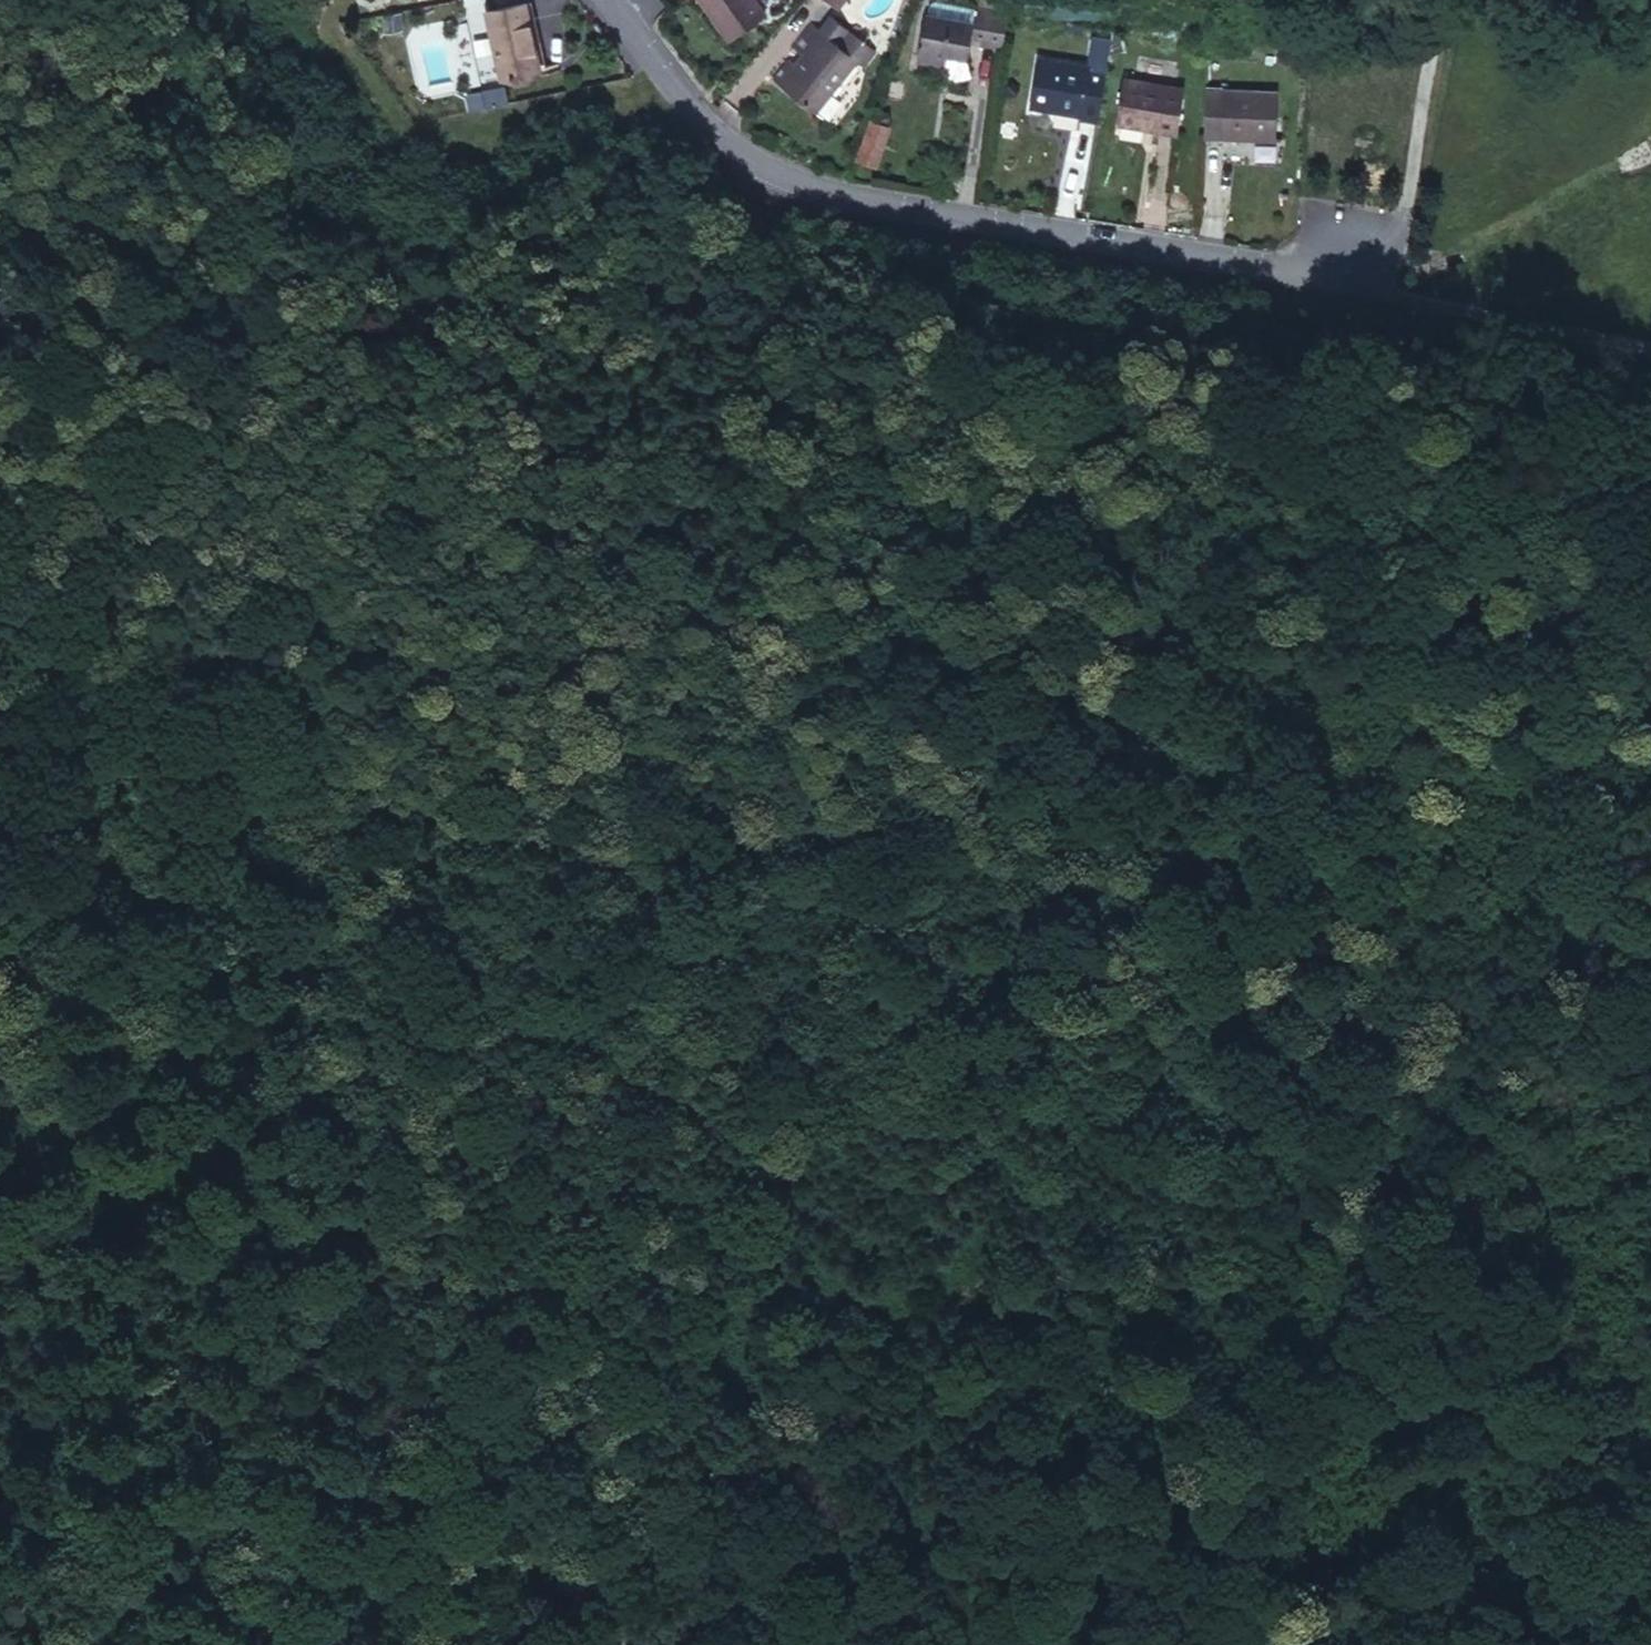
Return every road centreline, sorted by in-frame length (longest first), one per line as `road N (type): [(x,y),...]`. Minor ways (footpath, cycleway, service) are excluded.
road 1 (residential): [(1372,241),(1293,270),(804,187),(707,134),(607,0)]

